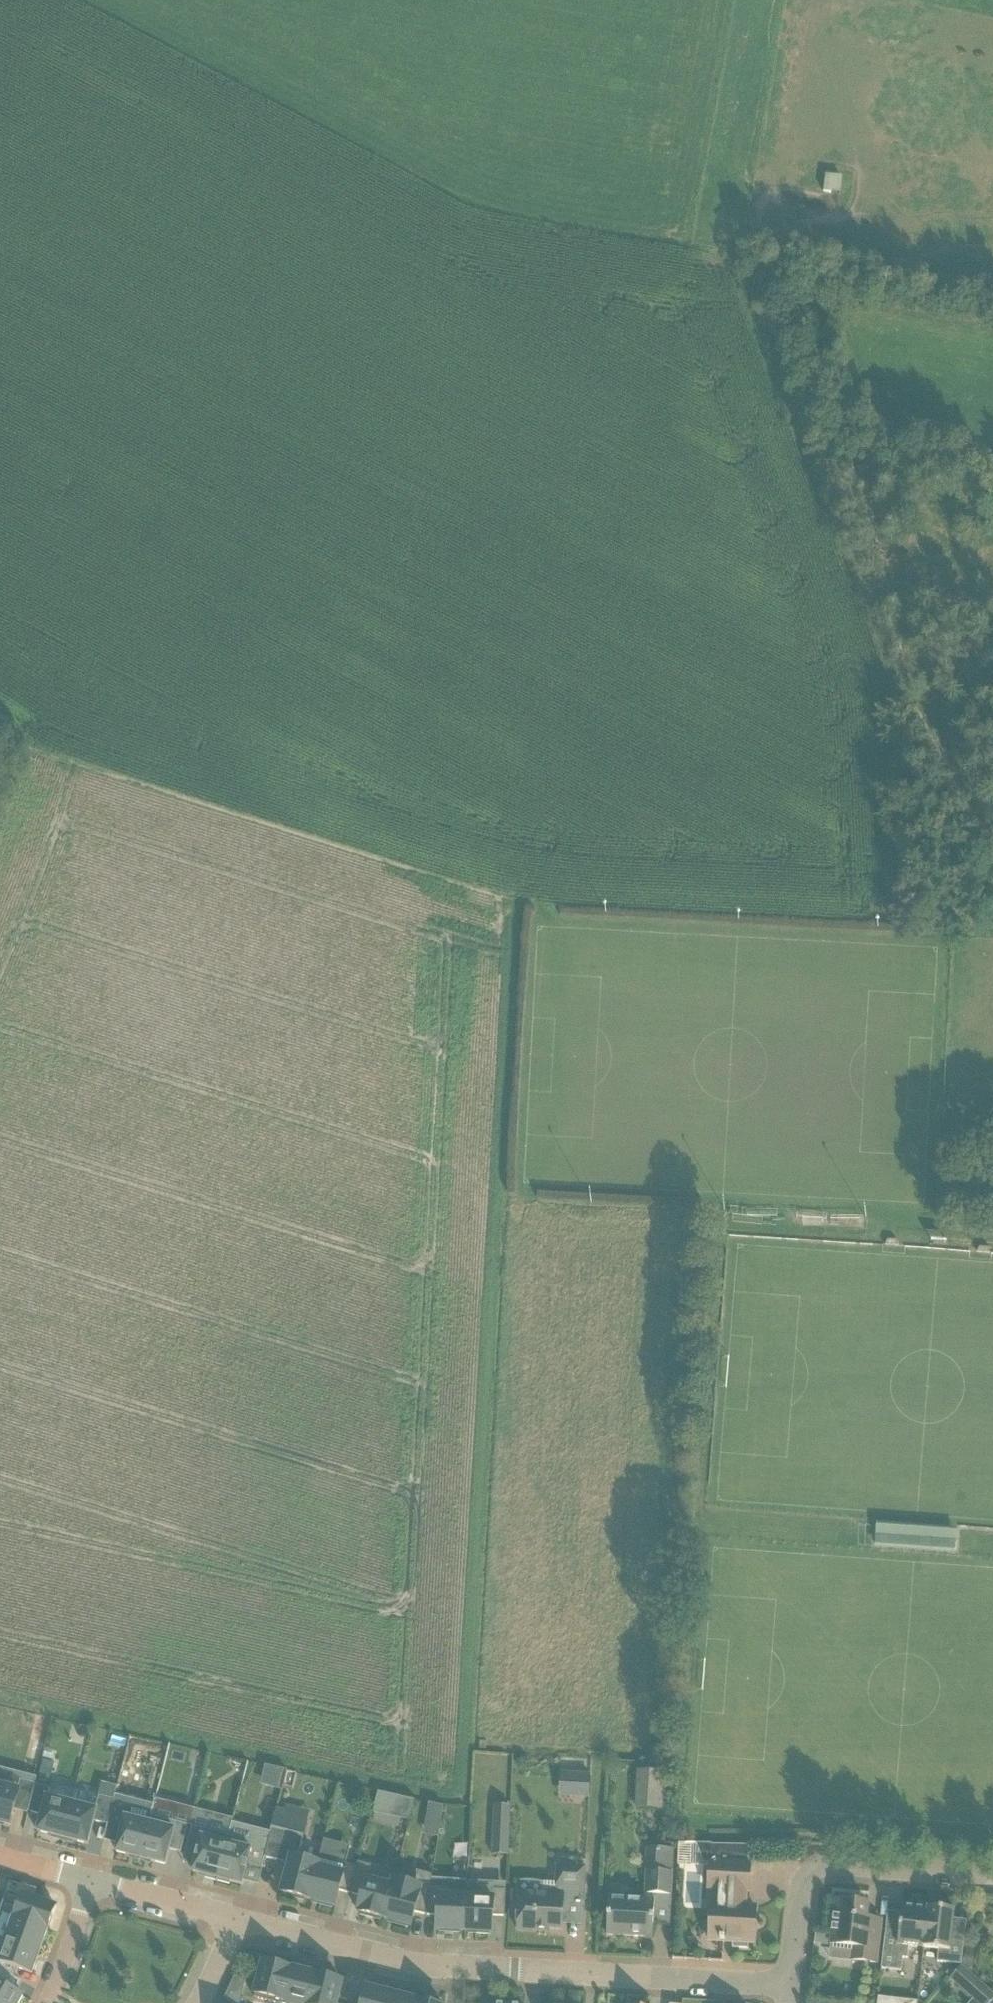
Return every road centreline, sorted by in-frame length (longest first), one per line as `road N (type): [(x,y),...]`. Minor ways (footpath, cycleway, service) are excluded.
road 1 (residential): [(787,1983),(421,1965),(237,1917)]
road 2 (residential): [(787,1983),(799,1895),(819,1872),(992,1882)]
road 3 (residential): [(92,1879),(237,1917)]
road 4 (residential): [(46,2002),(92,1879)]

